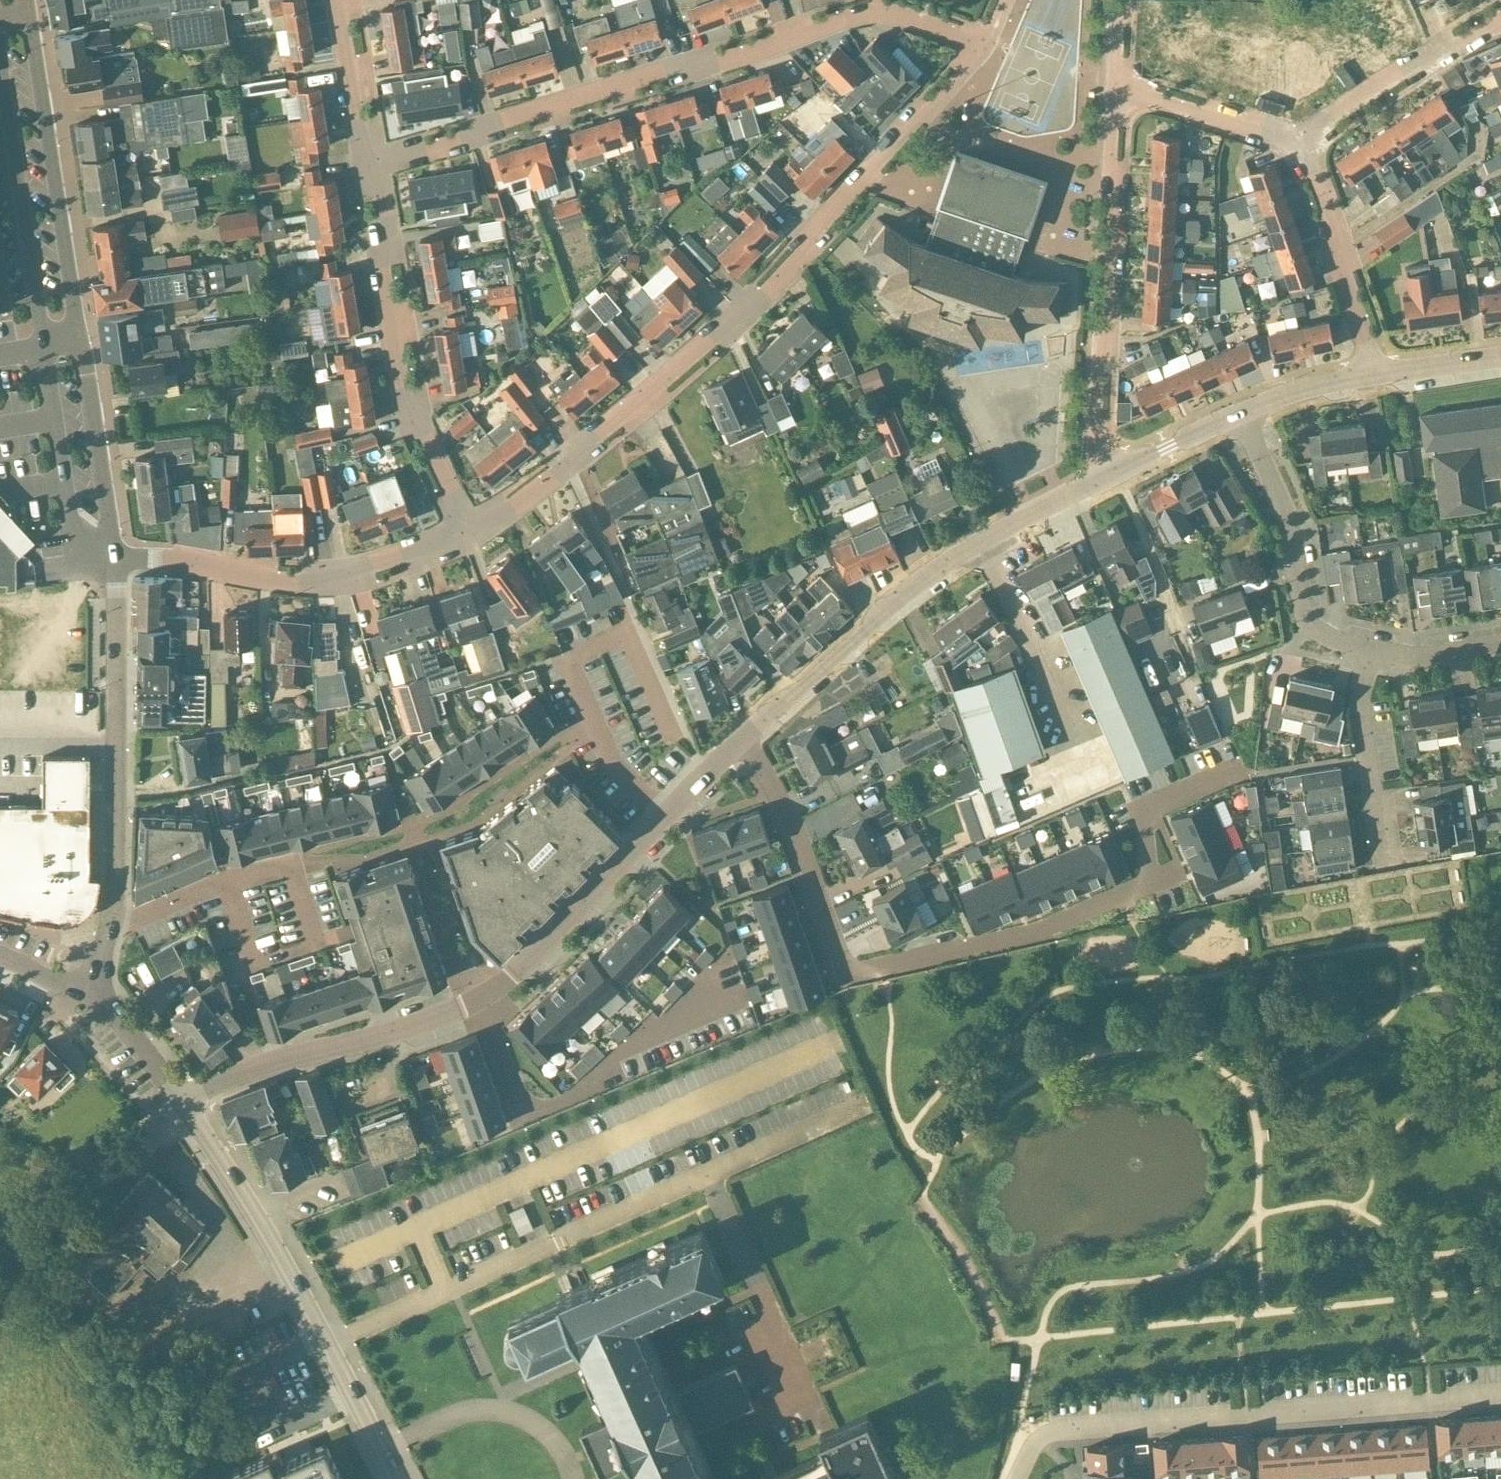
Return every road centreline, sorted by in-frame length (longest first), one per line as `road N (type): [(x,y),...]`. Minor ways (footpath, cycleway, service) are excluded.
road 1 (residential): [(1239,768),(1141,810),(1145,883),(1036,933),(846,975),(789,814),(743,737)]
road 2 (residential): [(473,535),(566,467),(736,315),(988,49)]
road 3 (residential): [(180,1098),(483,998),(592,910),(661,814),(743,737)]
road 4 (residential): [(364,160),(484,135),(848,18),(898,15),(988,49)]
road 5 (residential): [(1500,1394),(1051,1426),(1020,1478)]
road 6 (tertiary): [(396,1478),(291,1276),(180,1098)]
road 7 (residential): [(743,737),(918,574),(990,529),(1091,486)]
road 8 (residential): [(1091,486),(1115,77)]
road 9 (residential): [(473,535),(410,419),(381,261),(386,226),(364,160)]
road 10 (tertiary): [(109,925),(120,746),(115,559)]
road 11 (residential): [(115,559),(344,579),(473,535)]
road 12 (tertiary): [(82,340),(30,10)]
road 13 (tertiary): [(0,57),(45,345)]
road 14 (residential): [(1241,414),(1288,515),(1307,623),(1331,639),(1371,649)]
road 15 (track): [(0,1268),(152,1140),(180,1098)]
road 16 (residential): [(1376,374),(1308,139)]
road 17 (tertiary): [(45,345),(75,536),(115,559)]
road 18 (residential): [(1500,14),(1308,139)]
road 19 (tertiary): [(115,559),(82,340)]
road 20 (residential): [(1385,865),(1359,700),(1371,649)]
road 21 (residential): [(1308,139),(1115,77)]
road 22 (residential): [(109,925),(295,861)]
road 23 (residential): [(1091,486),(1241,414)]
road 24 (residential): [(364,160),(339,0)]
road 25 (tertiary): [(180,1098),(123,1018),(89,991)]
road 26 (residential): [(1241,414),(1376,374)]
road 27 (residential): [(1371,649),(1417,659),(1500,647)]
road 28 (residential): [(1376,374),(1500,356)]

